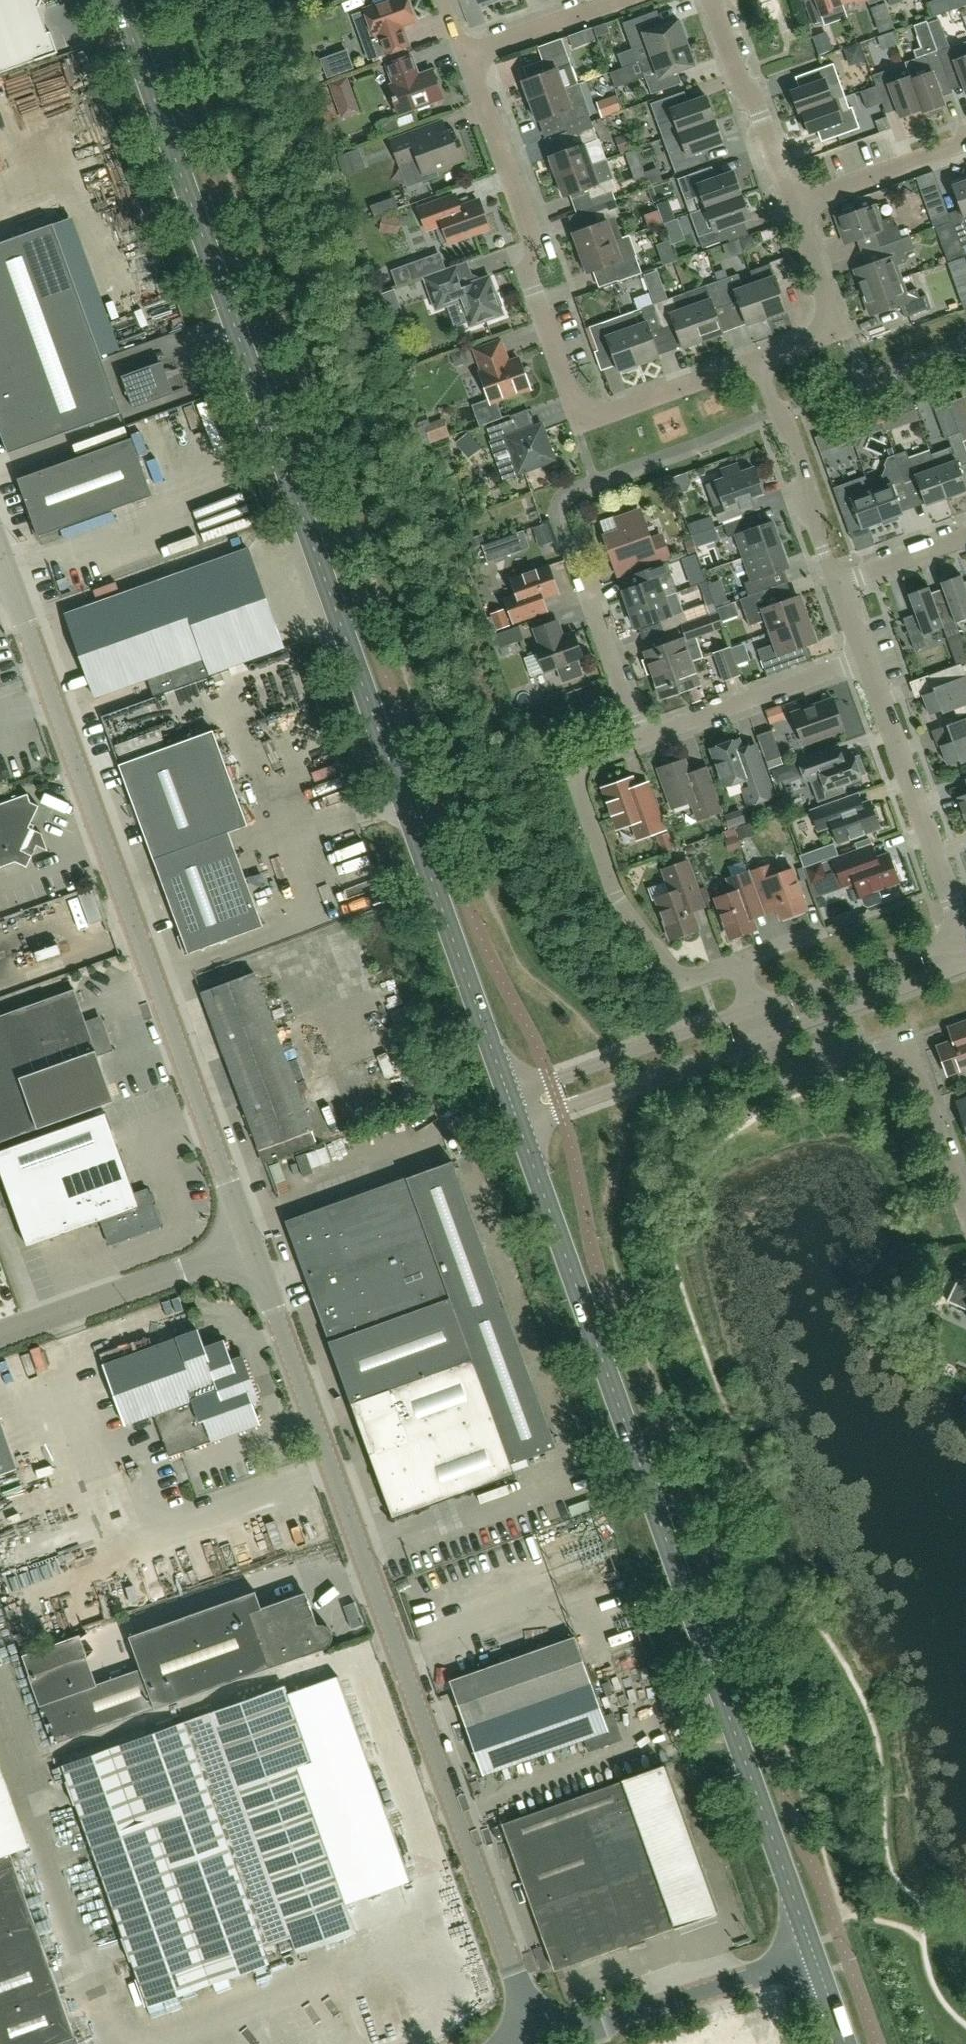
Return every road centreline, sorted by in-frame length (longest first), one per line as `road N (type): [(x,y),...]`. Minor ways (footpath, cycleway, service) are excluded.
road 1 (secondary): [(509,1094),(122,0)]
road 2 (secondary): [(815,1955),(520,1125)]
road 3 (unclassified): [(540,2043),(251,1246)]
road 4 (unclassified): [(251,1246),(0,556)]
road 5 (residential): [(760,361),(602,419),(584,413),(534,291),(531,243),(464,57)]
road 6 (residential): [(641,738),(577,767),(618,899),(677,970),(700,975),(741,961)]
road 7 (residential): [(965,1207),(909,1047),(802,1075),(785,1070),(763,1037)]
road 8 (residential): [(965,936),(865,657)]
road 9 (unclassified): [(541,2043),(815,1955)]
road 10 (unclassified): [(251,1246),(0,1335)]
road 11 (residential): [(753,1008),(509,1094)]
road 12 (residential): [(520,1125),(763,1037)]
road 13 (residential): [(865,657),(641,738)]
road 14 (residential): [(836,583),(794,439),(760,361)]
road 15 (residential): [(965,950),(918,950),(753,1008)]
road 16 (residential): [(763,1037),(929,977),(965,954)]
road 17 (residential): [(714,0),(793,202)]
road 18 (residential): [(793,202),(832,310),(816,339),(760,361)]
road 19 (residential): [(641,738),(571,561)]
road 20 (residential): [(793,202),(965,139)]
road 21 (residential): [(464,57),(622,0)]
road 22 (residential): [(965,537),(836,583)]

